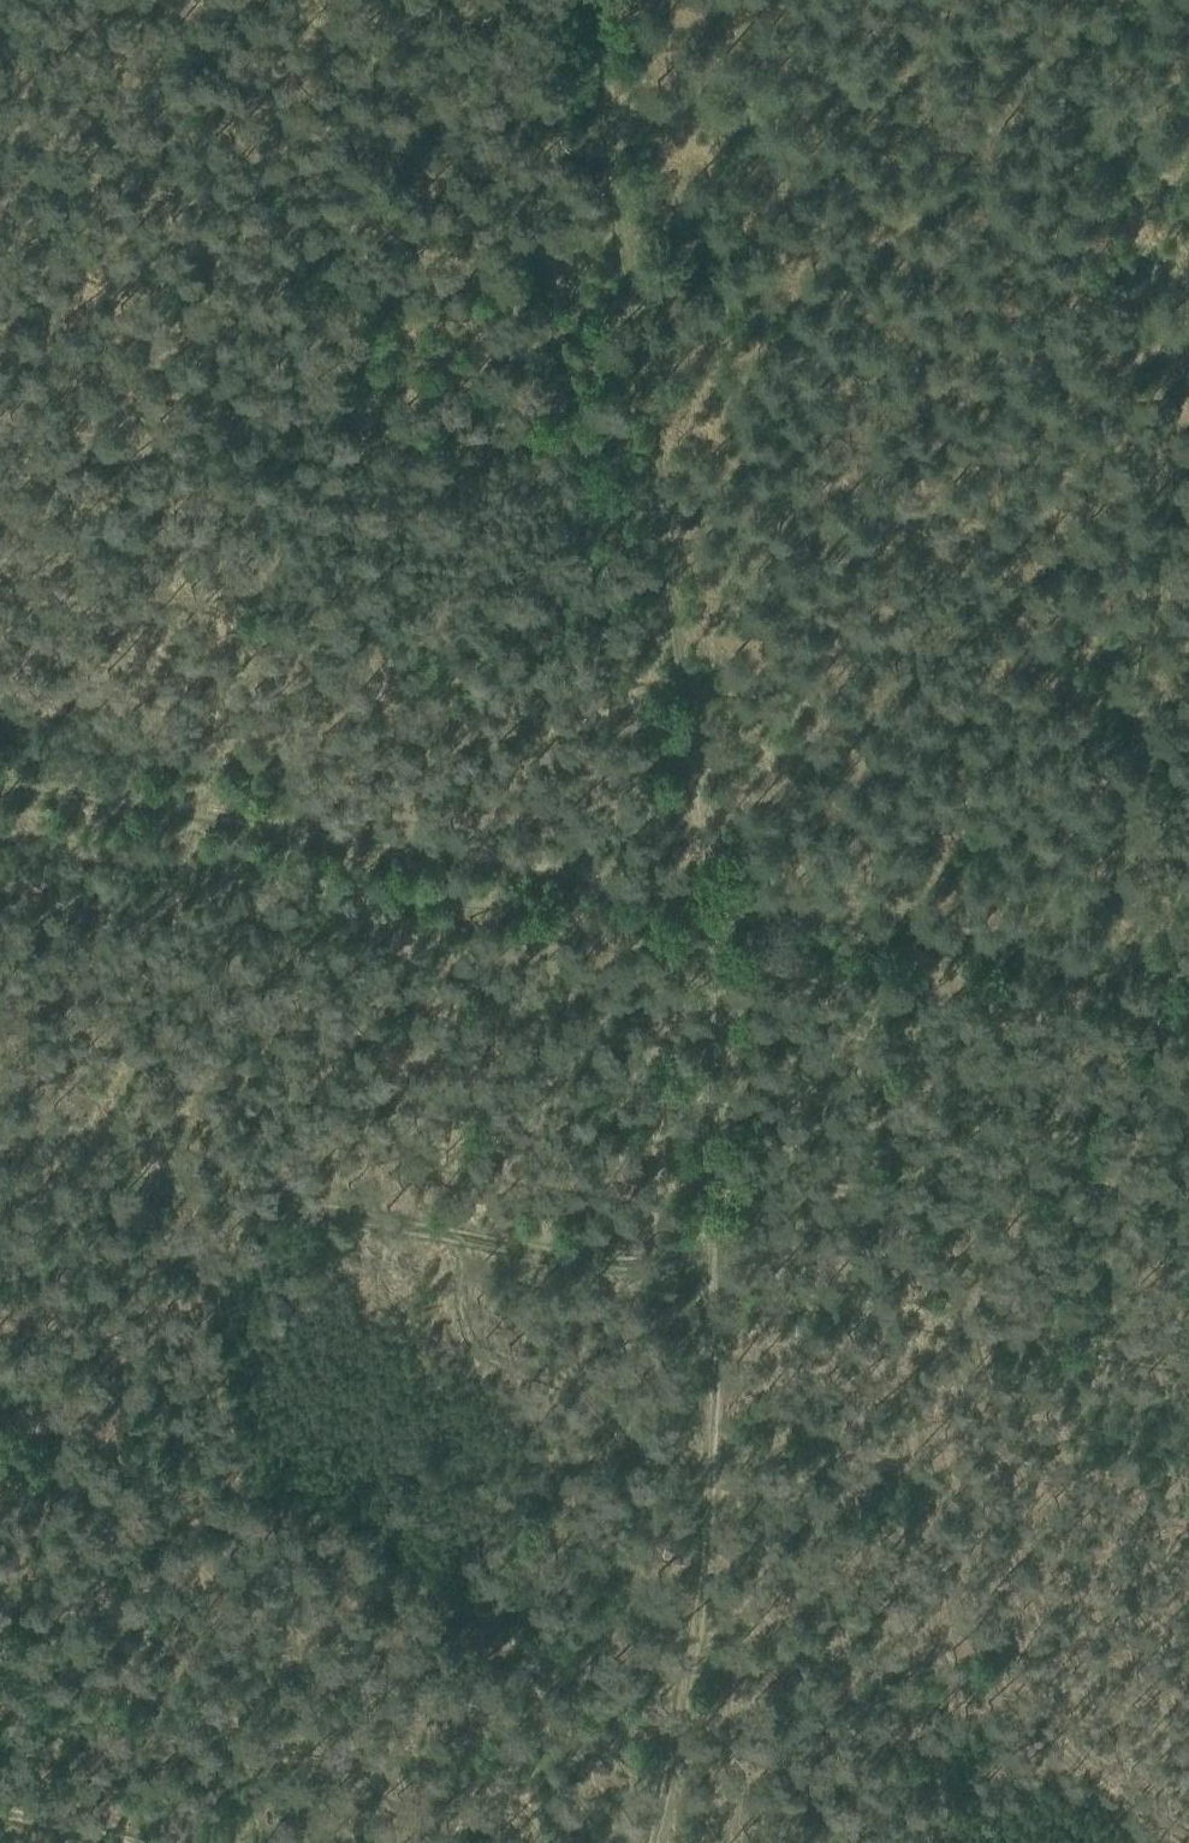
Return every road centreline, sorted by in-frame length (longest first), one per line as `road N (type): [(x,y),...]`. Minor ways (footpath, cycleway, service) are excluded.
road 1 (track): [(597,0),(694,716),(712,930),(704,1586),(645,1842)]
road 2 (track): [(0,1797),(158,1842)]

